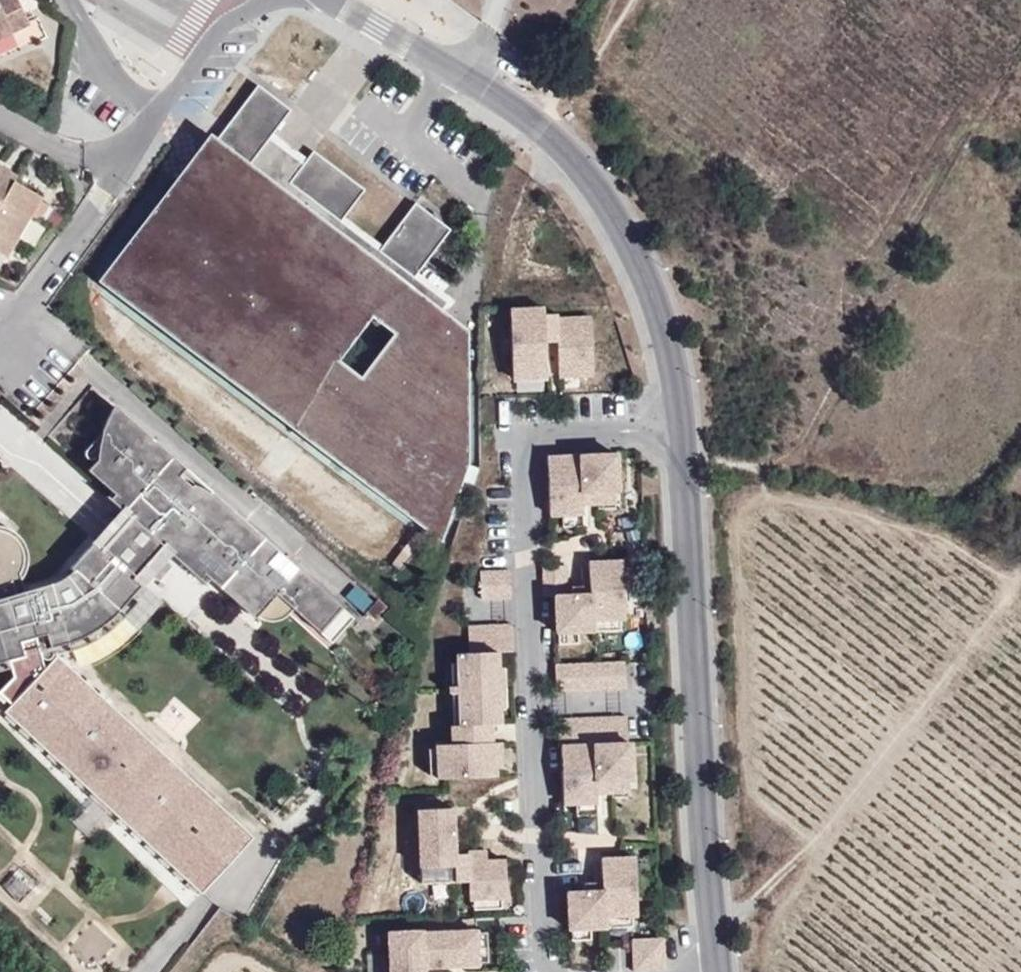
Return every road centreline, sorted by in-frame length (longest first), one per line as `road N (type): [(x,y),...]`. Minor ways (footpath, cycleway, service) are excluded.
road 1 (residential): [(679,429),(537,430),(521,450),(545,963),(555,971)]
road 2 (unclassified): [(679,429),(676,373),(633,248),(566,149),(464,75),(335,0)]
road 3 (unclassified): [(716,971),(698,805),(679,429)]
road 4 (residential): [(68,0),(95,49),(158,109),(217,30),(273,0)]

